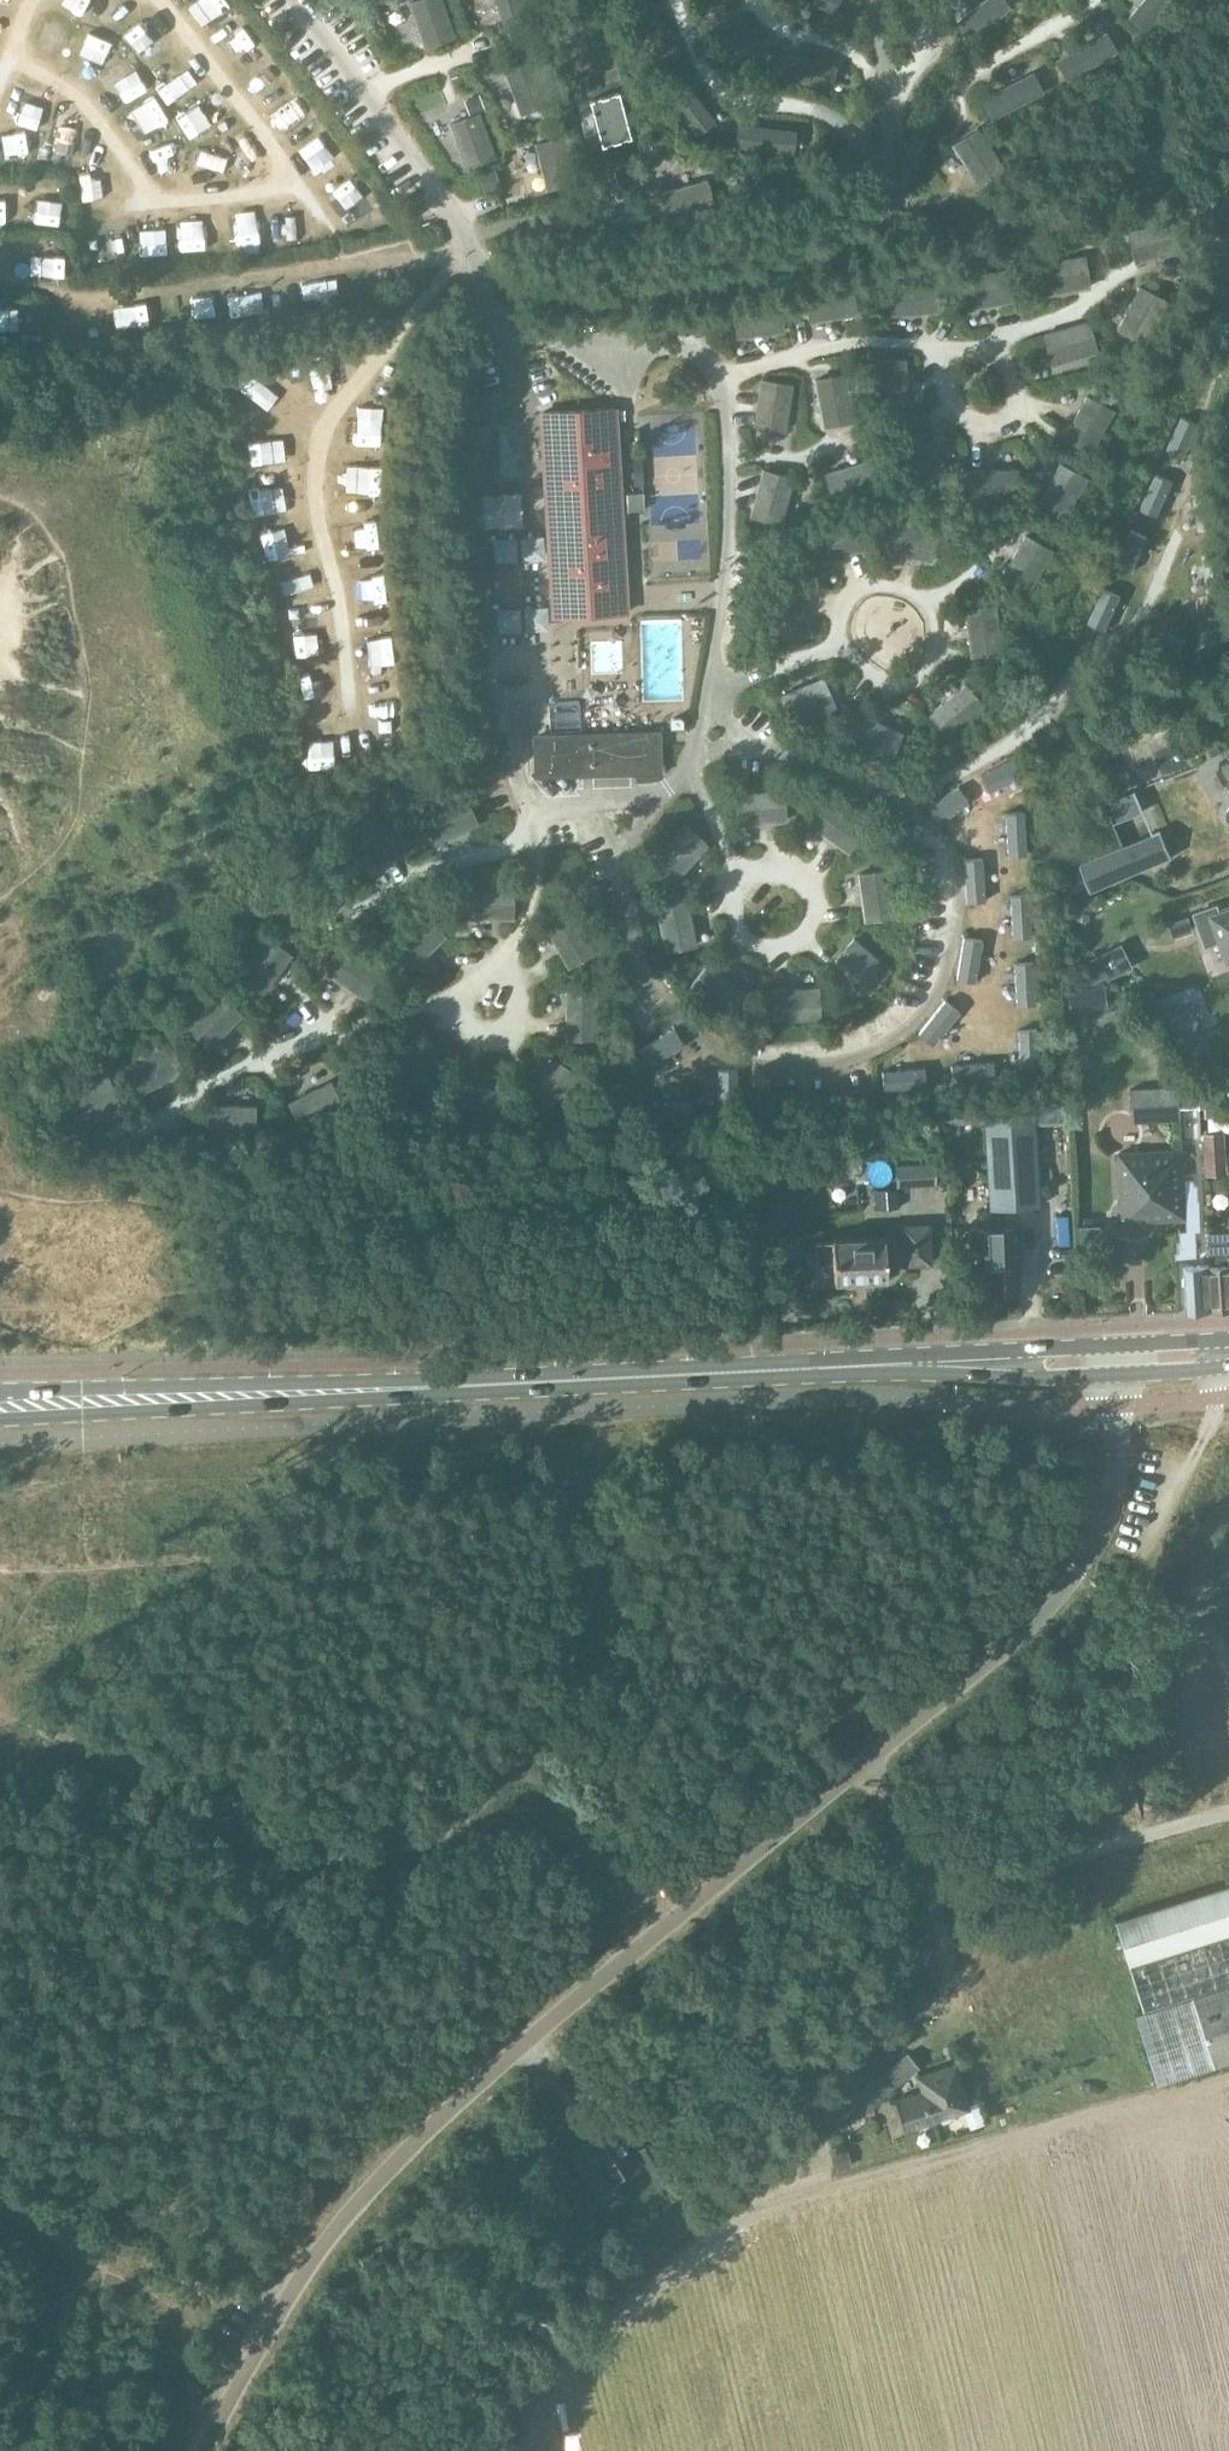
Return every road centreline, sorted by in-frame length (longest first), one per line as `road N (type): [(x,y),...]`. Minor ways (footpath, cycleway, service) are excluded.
road 1 (unclassified): [(214,2450),(268,2345),(360,2210),(464,2090),(972,1678),(1066,1590),(1114,1509),(1127,1360)]
road 2 (secondary): [(789,1371),(0,1406)]
road 3 (secondary): [(789,1371),(1127,1360)]

